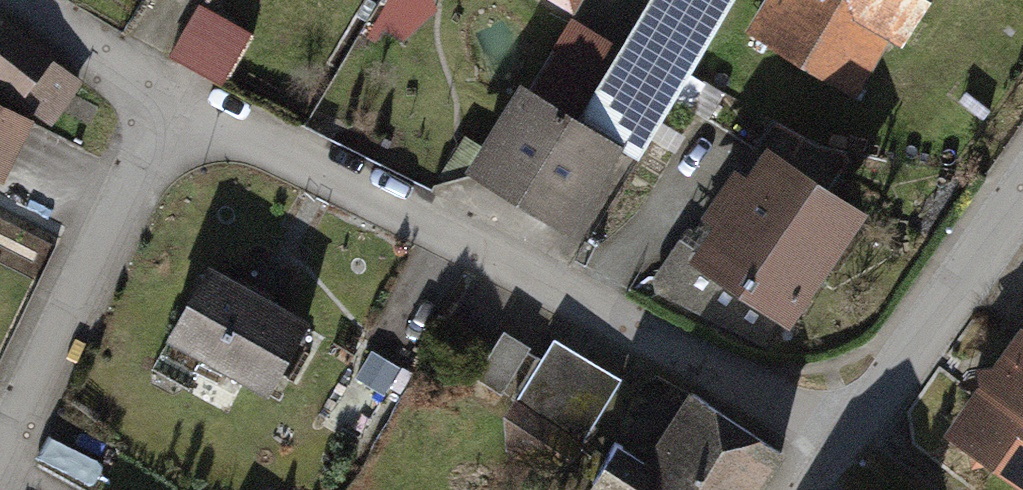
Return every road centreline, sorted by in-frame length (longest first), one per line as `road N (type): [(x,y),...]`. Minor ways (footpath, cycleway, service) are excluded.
road 1 (residential): [(854,433),(610,287),(201,100)]
road 2 (residential): [(0,465),(201,100)]
road 3 (residential): [(1022,194),(854,433)]
road 4 (residential): [(50,0),(201,100)]

